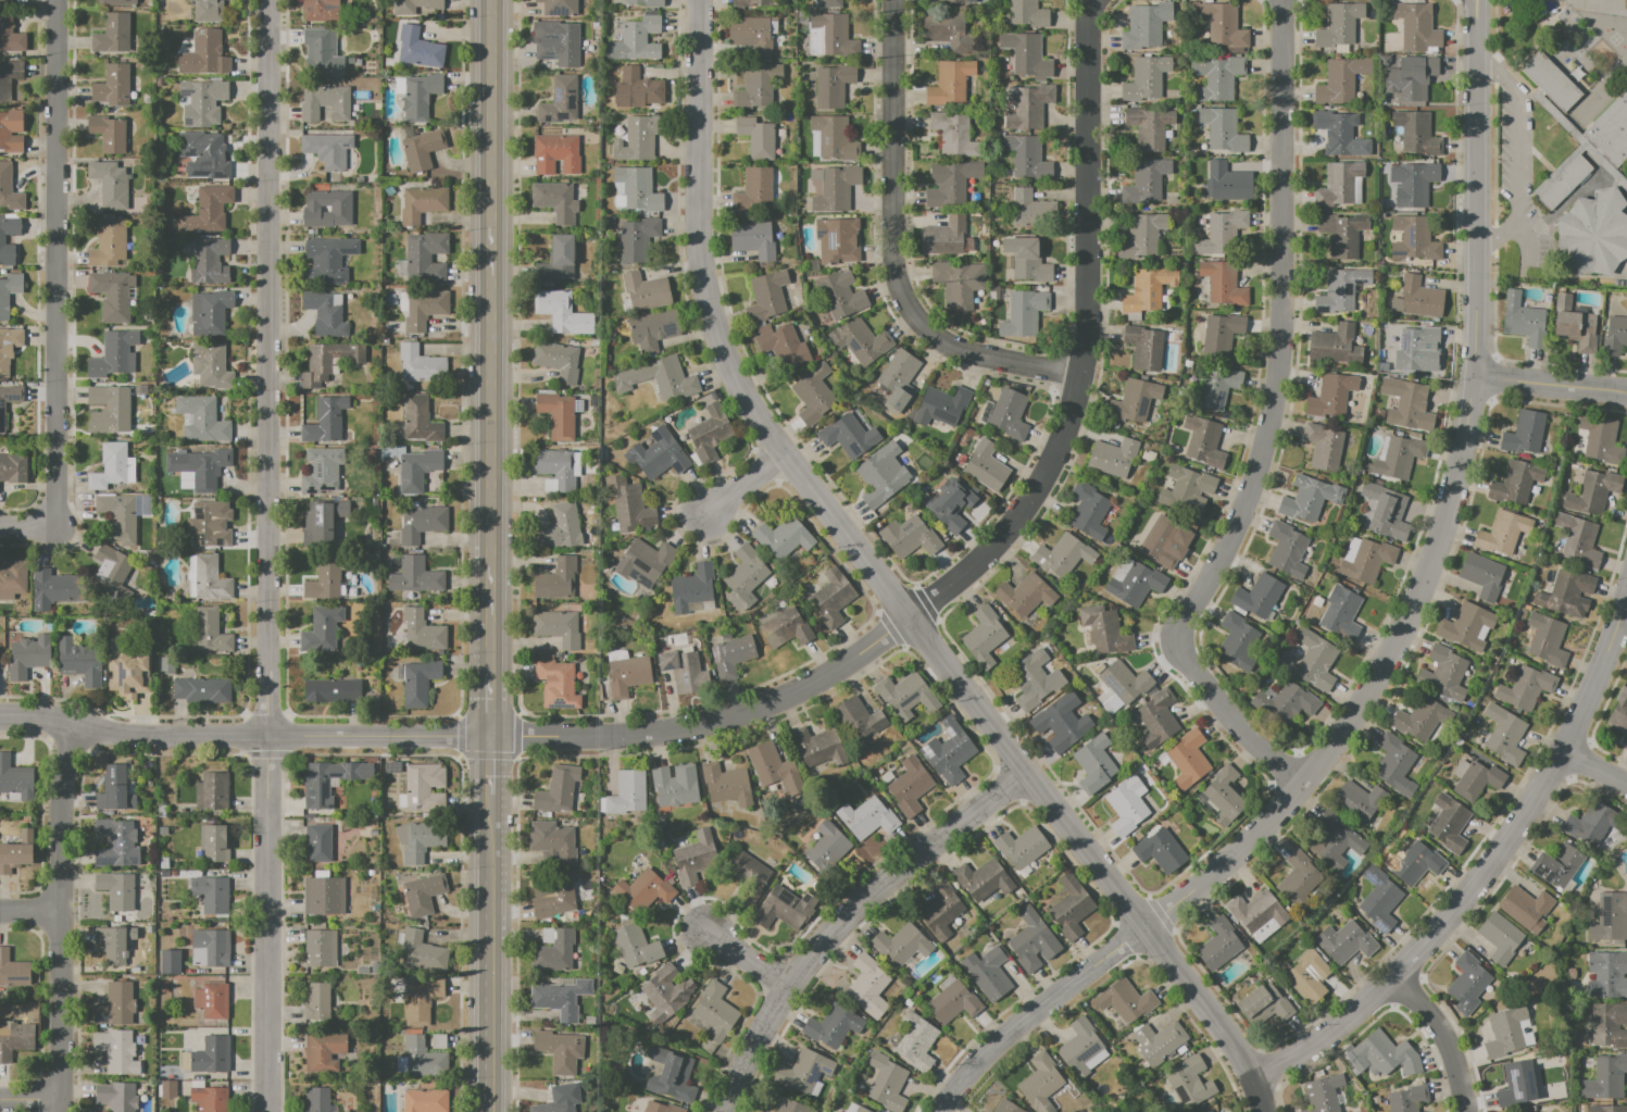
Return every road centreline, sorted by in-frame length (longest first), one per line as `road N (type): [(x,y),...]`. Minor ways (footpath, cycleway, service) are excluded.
road 1 (residential): [(1090,0),(1084,345),(1051,463),(986,551),(908,619),(791,696),(651,734),(121,737),(76,723),(0,716)]
road 2 (residential): [(1263,1111),(1254,1078),(1226,1033),(738,387),(709,308),(698,240),(698,0)]
road 3 (residential): [(268,0),(266,1111)]
road 4 (residential): [(1473,0),(1477,377),(1448,504),(1364,707),(1300,789),(1144,927)]
road 5 (residential): [(1280,0),(1281,343),(1273,404),(1240,514),(1180,644),(1206,692),(1300,789)]
road 6 (secondary): [(488,0),(486,677)]
road 7 (residential): [(1626,597),(1561,753),(1509,839),(1394,979),(1336,1028),(1254,1078)]
road 8 (residential): [(55,0),(55,528)]
road 9 (residential): [(892,0),(891,280),(943,342),(992,360),(1078,372)]
road 10 (residential): [(1025,774),(842,917),(785,989),(723,1111)]
road 11 (residential): [(76,723),(61,786),(60,1111)]
road 12 (secondary): [(486,792),(487,1111)]
road 13 (residential): [(1144,927),(977,1059),(937,1111)]
road 14 (residential): [(1394,979),(1431,1016),(1467,1111)]
road 15 (residential): [(1477,377),(1626,393)]

